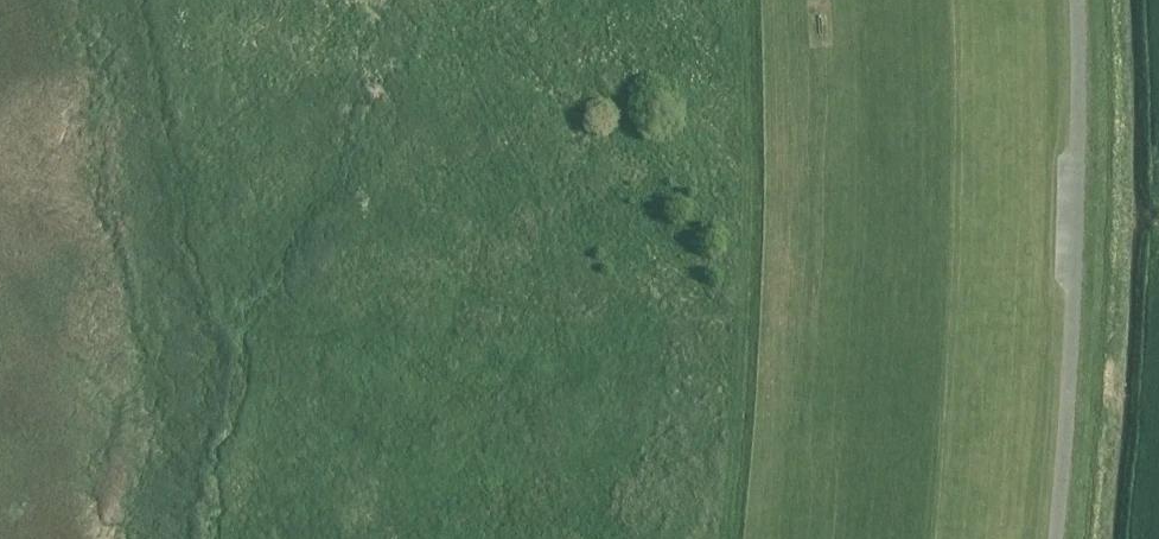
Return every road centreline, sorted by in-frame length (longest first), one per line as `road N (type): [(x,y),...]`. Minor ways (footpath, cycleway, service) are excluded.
road 1 (track): [(1056,538),(1080,224),(1079,0)]

